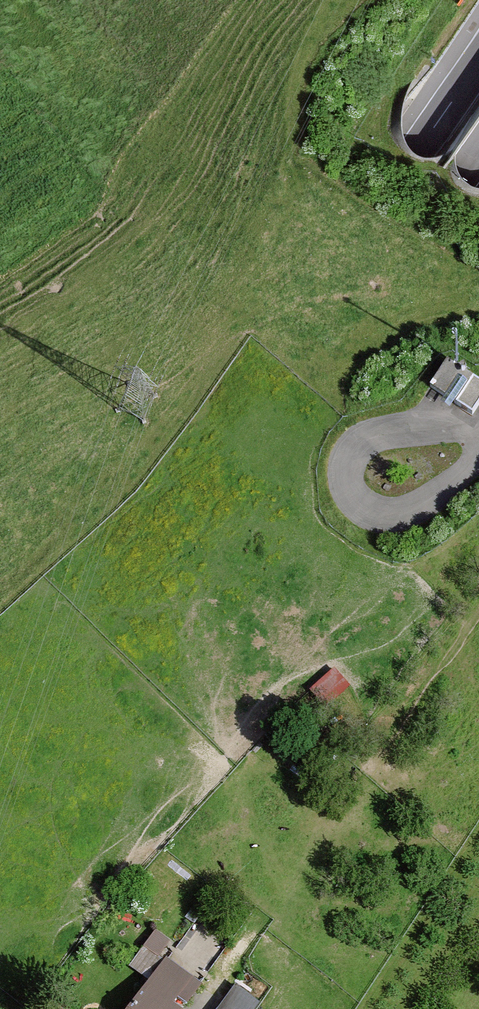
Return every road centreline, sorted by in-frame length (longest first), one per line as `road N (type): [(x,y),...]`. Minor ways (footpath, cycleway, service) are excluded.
road 1 (motorway): [(0,916),(120,713),(478,153)]
road 2 (motorway): [(478,62),(0,788)]

